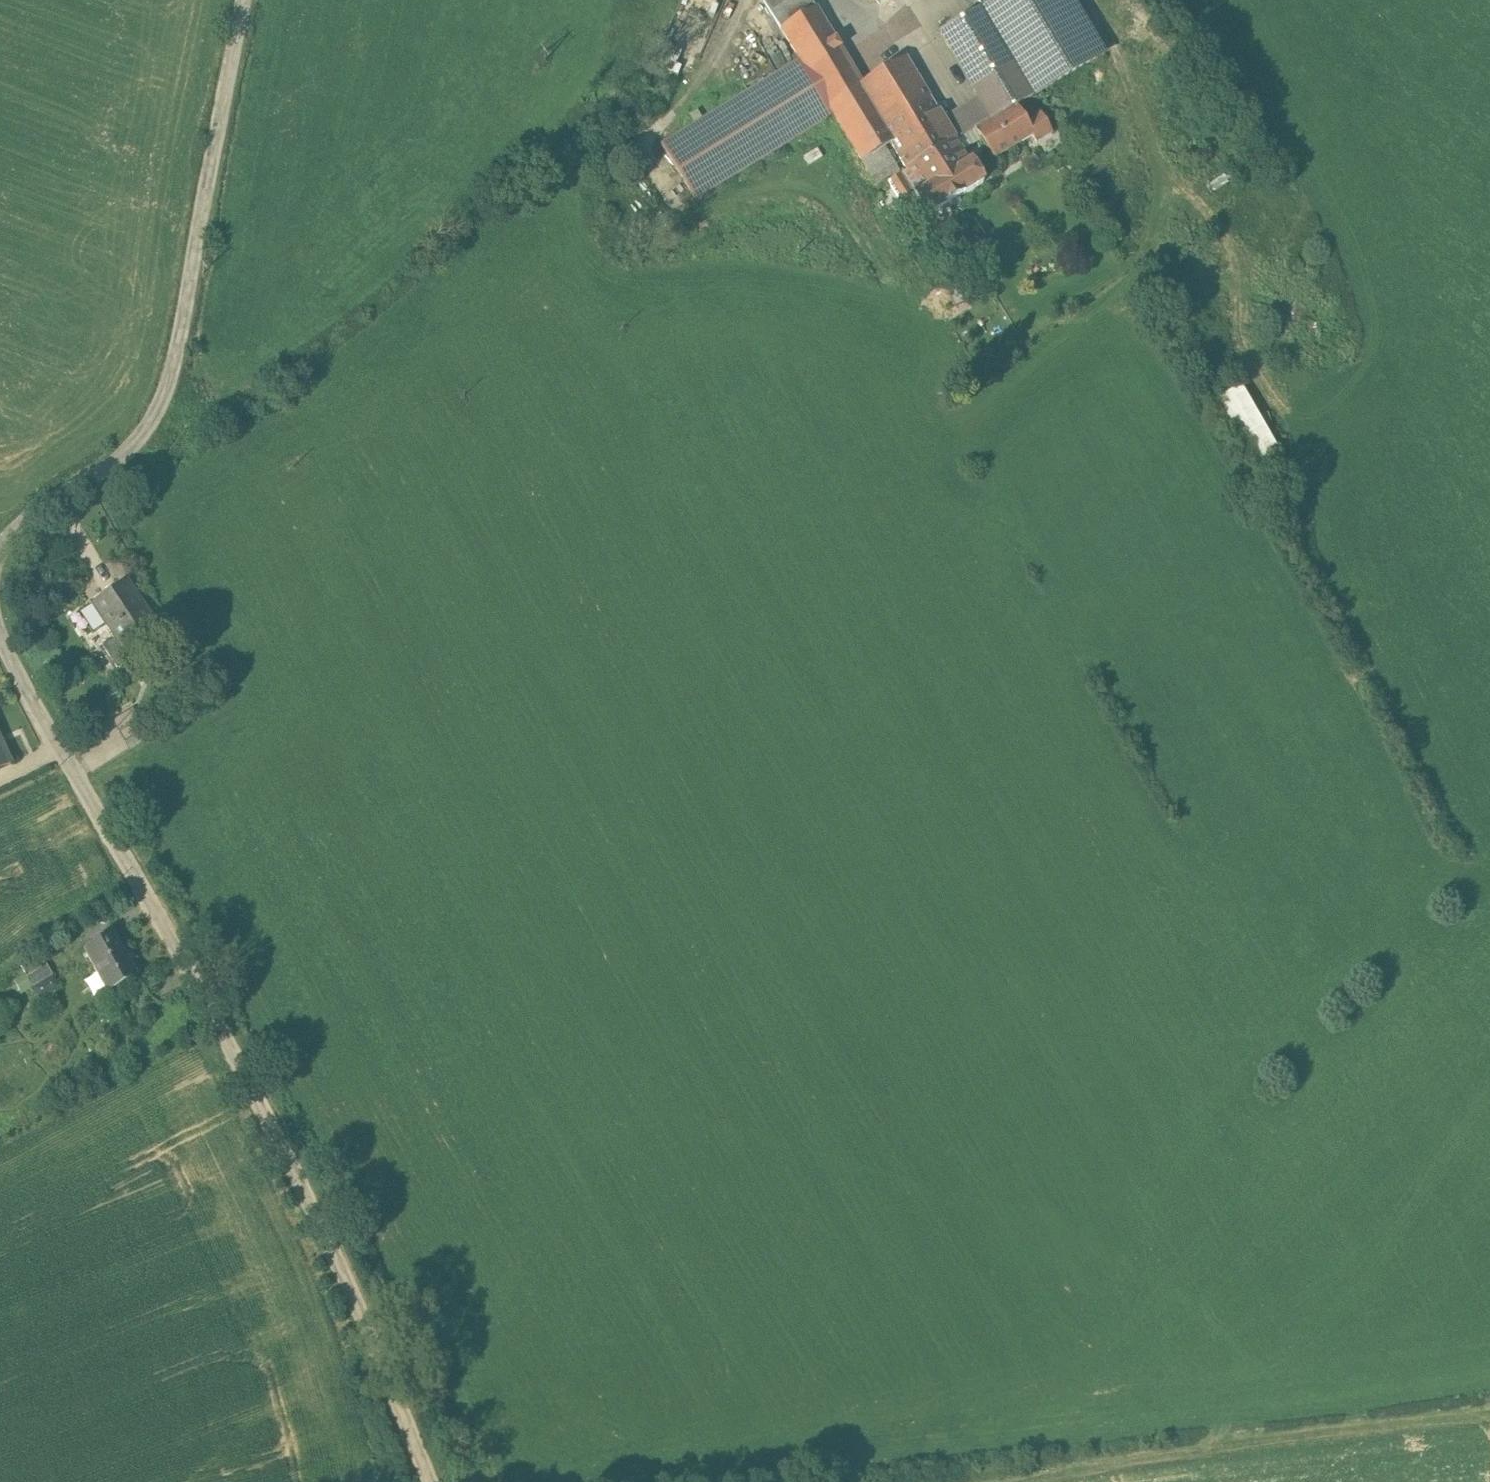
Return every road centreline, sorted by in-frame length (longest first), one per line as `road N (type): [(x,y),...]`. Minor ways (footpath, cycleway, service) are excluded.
road 1 (unclassified): [(429,1481),(366,1325),(235,1051),(0,622)]
road 2 (unclassified): [(0,553),(41,504),(107,470),(140,441),(174,388),(245,0)]
road 3 (track): [(1489,1408),(948,1481)]

